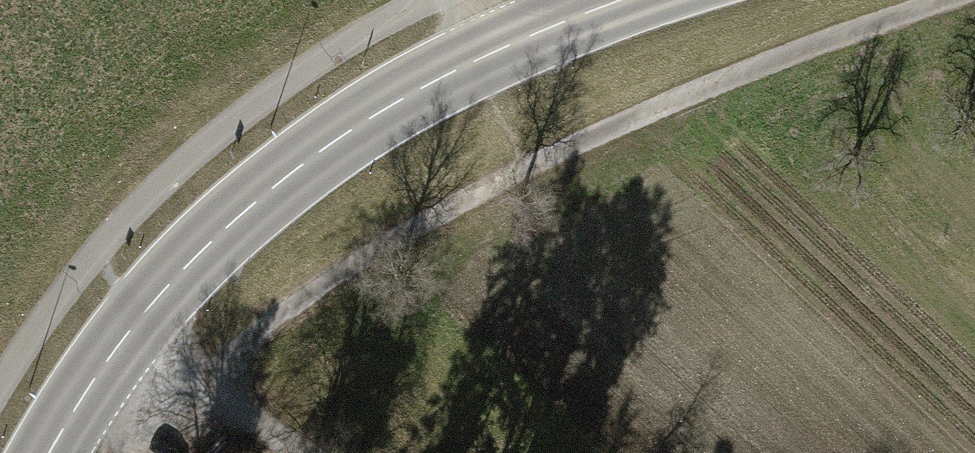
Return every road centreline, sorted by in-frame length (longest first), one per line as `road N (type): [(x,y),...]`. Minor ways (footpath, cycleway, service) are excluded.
road 1 (secondary): [(627,0),(488,56),(367,122),(244,213),(136,321),(48,452)]
road 2 (track): [(959,0),(751,71),(525,168)]
road 3 (track): [(525,168),(270,318),(209,380)]
road 4 (track): [(209,380),(371,452)]

